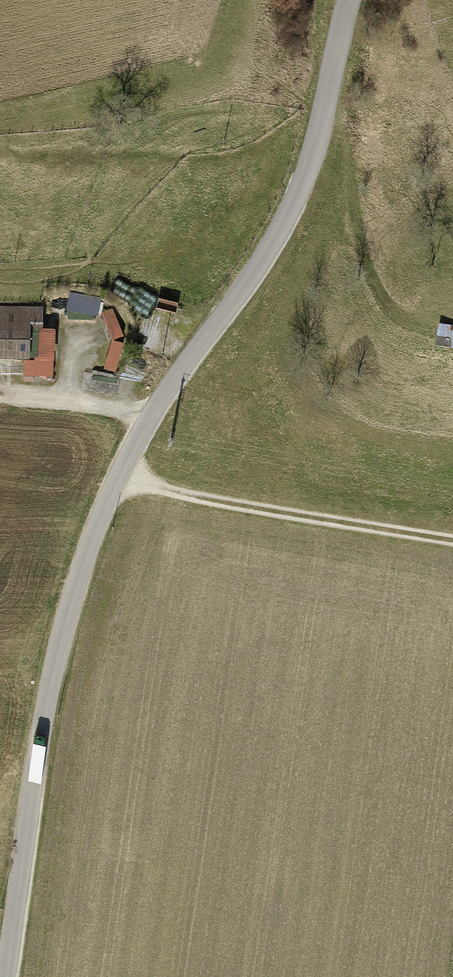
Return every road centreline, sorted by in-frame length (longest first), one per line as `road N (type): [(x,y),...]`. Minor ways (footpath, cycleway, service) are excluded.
road 1 (unclassified): [(350,0),(308,170),(285,218),(153,412),(79,573),(41,731),(4,976)]
road 2 (track): [(114,485),(452,539)]
road 3 (track): [(0,398),(153,412)]

